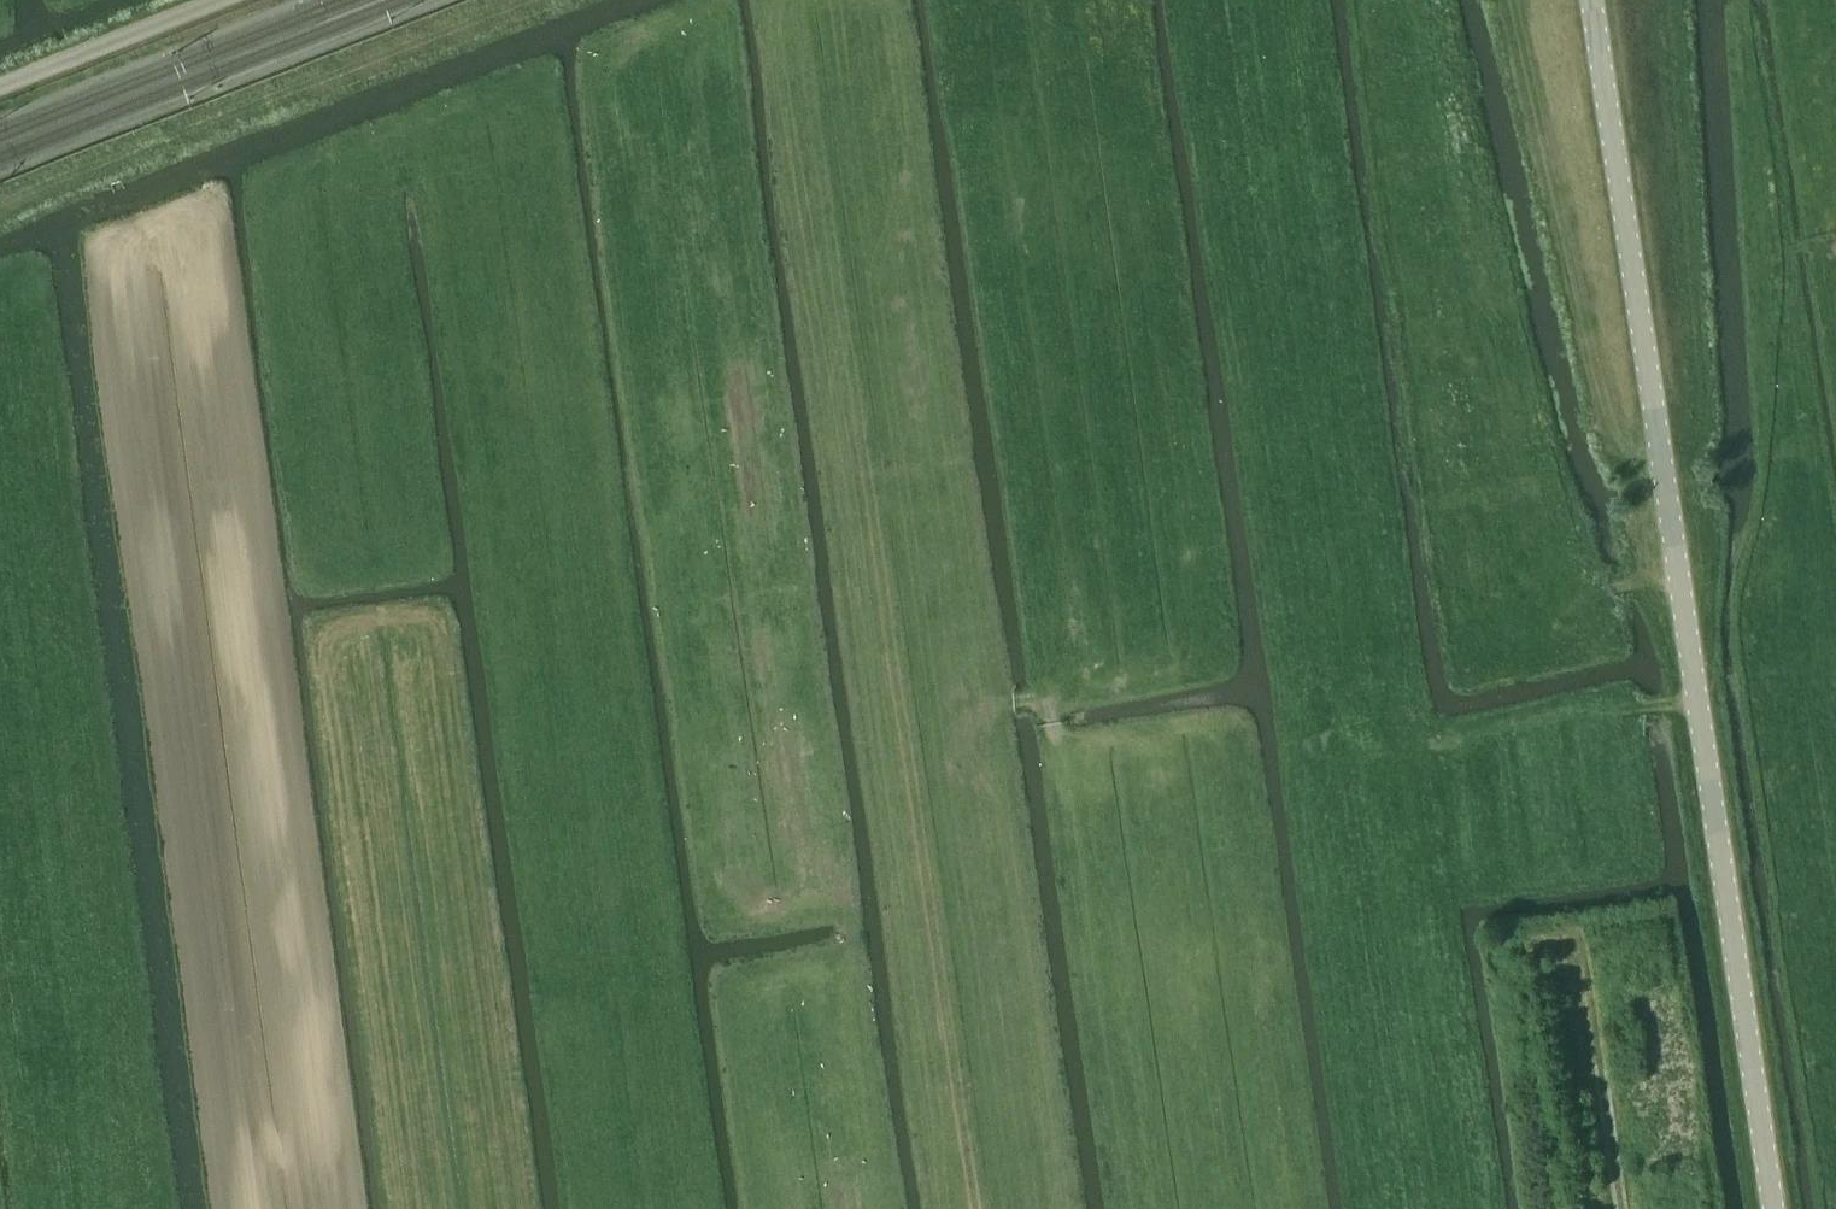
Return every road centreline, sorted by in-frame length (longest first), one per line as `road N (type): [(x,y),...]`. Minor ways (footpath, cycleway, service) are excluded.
road 1 (unclassified): [(1775,1208),(1592,0)]

